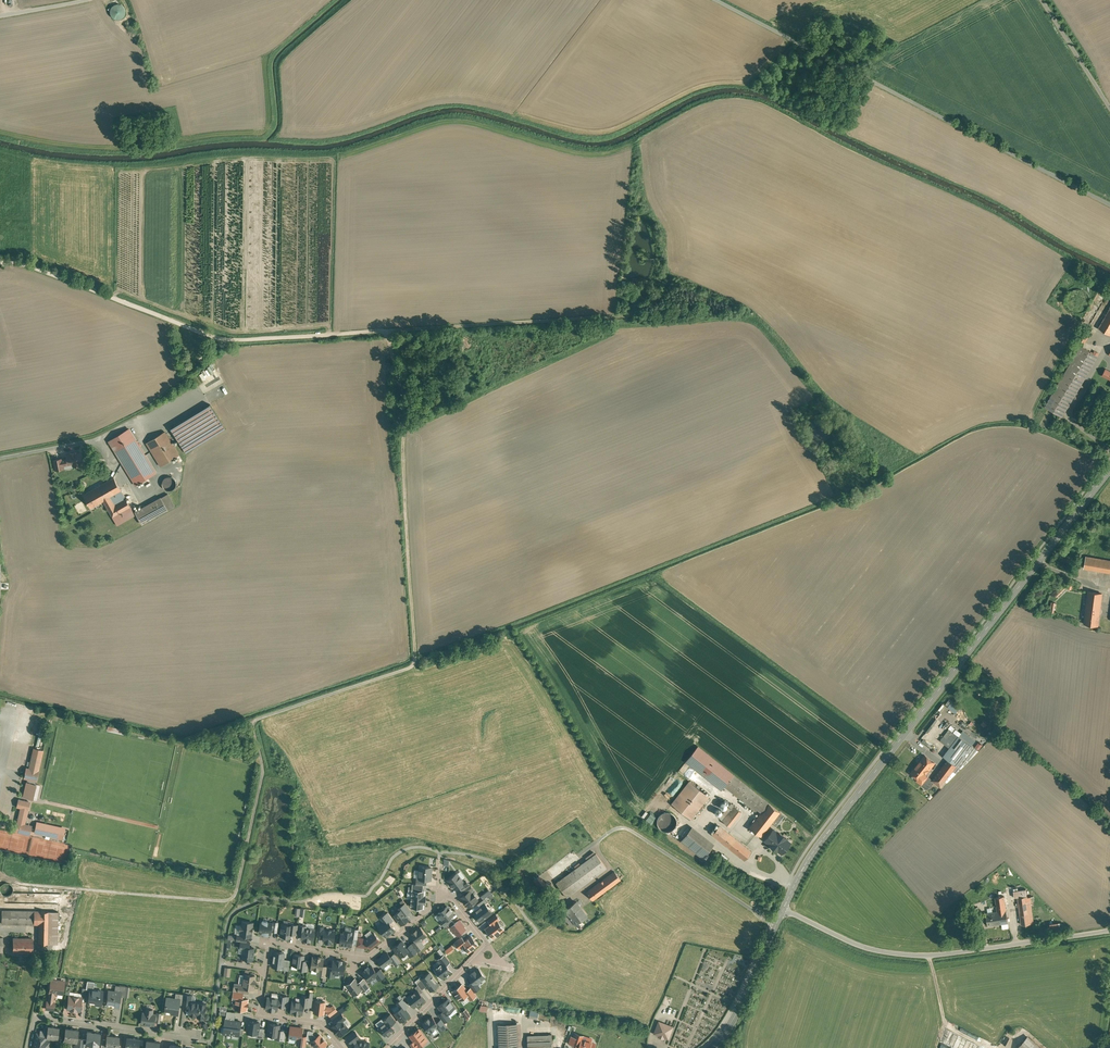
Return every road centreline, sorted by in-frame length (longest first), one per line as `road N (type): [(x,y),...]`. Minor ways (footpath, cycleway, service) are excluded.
road 1 (track): [(0,875),(25,886),(232,898),(263,774),(252,722),(414,664),(406,411),(386,331)]
road 2 (residential): [(340,1047),(320,1024),(261,1013),(269,947),(367,957),(450,899),(483,940),(483,951),(386,1047)]
road 3 (tertiary): [(1109,470),(819,844),(783,910)]
road 4 (unclassified): [(1109,205),(714,0)]
road 5 (unclassified): [(1109,931),(934,956),(879,952),(783,910)]
road 6 (residential): [(27,1047),(33,1022),(42,1018),(203,1038)]
road 7 (tertiary): [(783,910),(713,1047)]
road 8 (unclassified): [(1042,0),(1109,108)]

